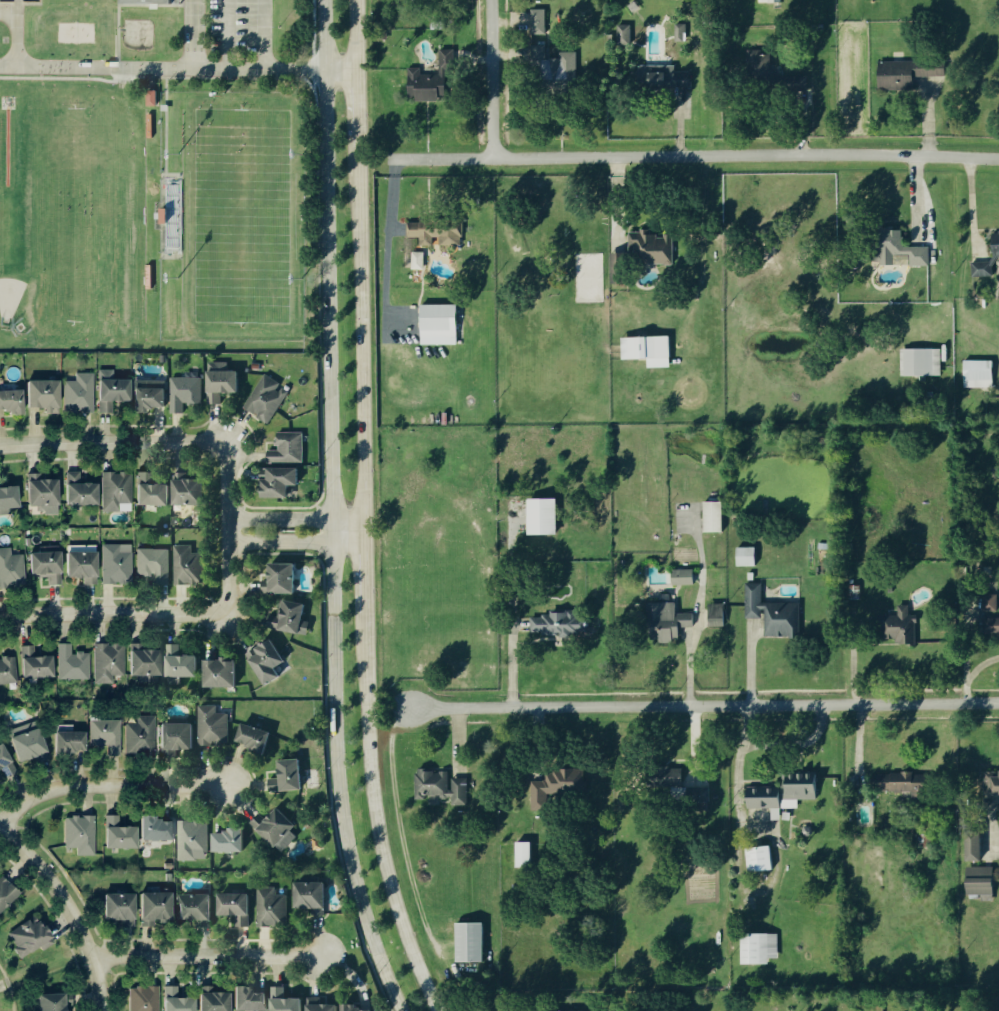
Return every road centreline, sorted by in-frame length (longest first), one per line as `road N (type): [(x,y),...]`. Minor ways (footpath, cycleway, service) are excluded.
road 1 (secondary): [(320,0),(337,799),(349,868),(398,1010)]
road 2 (residential): [(387,158),(998,155)]
road 3 (residential): [(410,708),(998,702)]
road 4 (secondary): [(438,1010),(390,888),(373,796),(361,605)]
road 5 (secondary): [(358,527),(357,143)]
road 6 (residential): [(225,786),(67,785),(21,805),(0,829)]
road 7 (residential): [(227,613),(0,618)]
road 8 (residential): [(0,448),(225,442)]
road 9 (residential): [(319,960),(94,959)]
road 10 (residential): [(0,831),(35,861),(74,914),(104,1010)]
road 11 (residential): [(225,442),(227,613)]
road 12 (residential): [(491,0),(493,157)]
road 13 (residential): [(226,543),(327,544),(358,527)]
road 14 (residential): [(358,527),(327,518),(226,517)]

